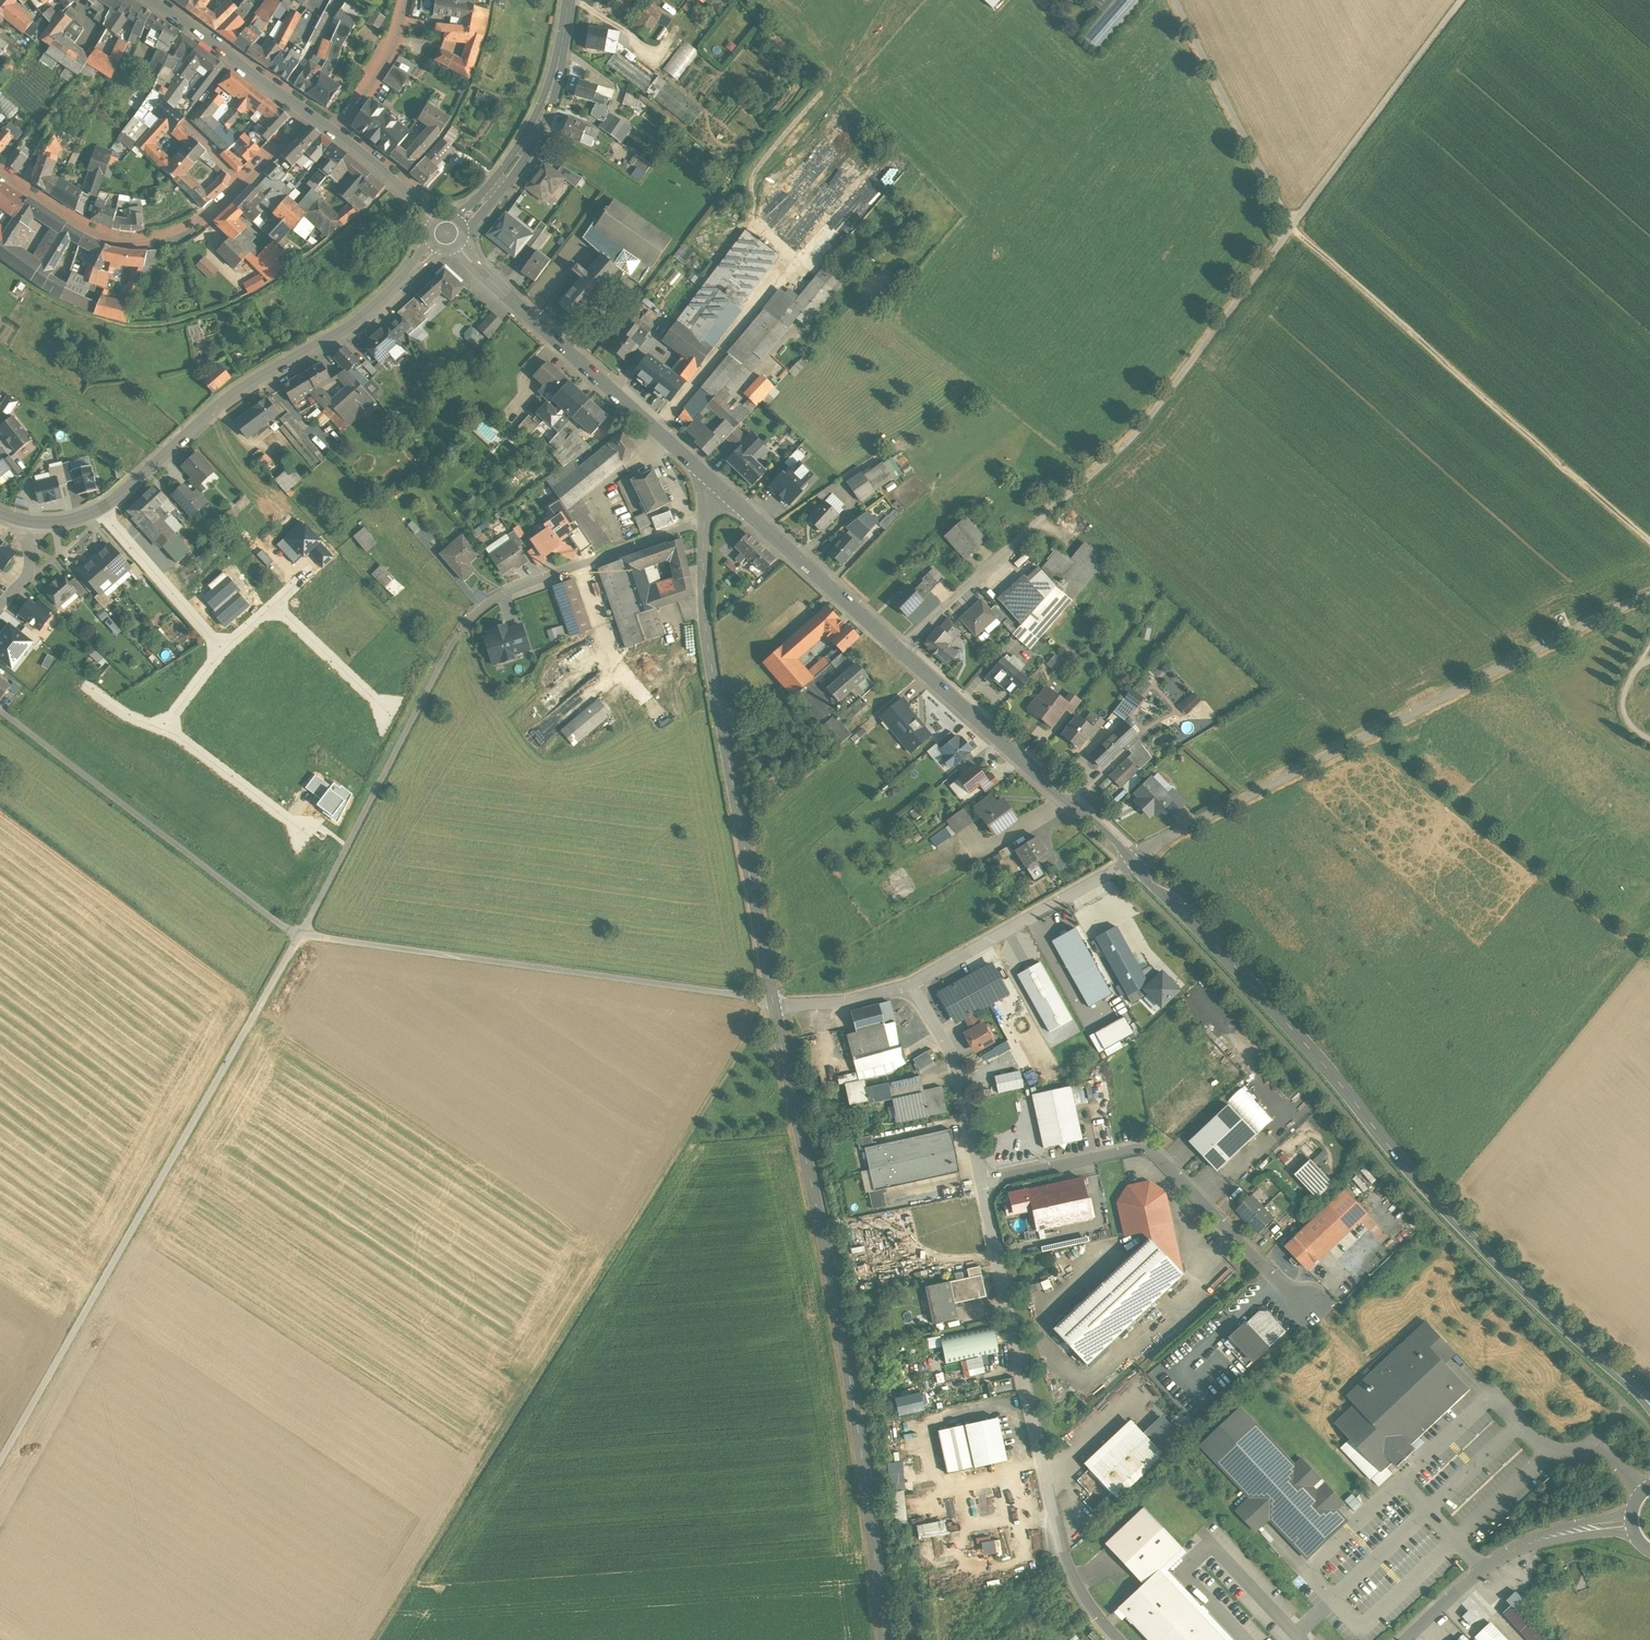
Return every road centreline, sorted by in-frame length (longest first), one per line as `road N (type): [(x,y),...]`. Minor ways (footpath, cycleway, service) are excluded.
road 1 (track): [(775,1015),(756,1026),(375,1639)]
road 2 (tertiary): [(1626,1383),(1451,1217),(1132,862)]
road 3 (residential): [(914,985),(962,1086),(1057,1538),(1077,1590),(1115,1639)]
road 4 (tertiary): [(884,1639),(834,1285),(774,1009)]
road 5 (track): [(301,935),(0,1462)]
road 6 (residential): [(1132,862),(1649,599)]
road 7 (tertiary): [(774,1009),(705,632),(705,525)]
road 8 (track): [(1649,545),(1290,231)]
road 9 (track): [(301,935),(773,1000)]
road 10 (secondary): [(436,247),(357,323),(229,397),(99,507)]
road 11 (residential): [(0,170),(98,237),(149,243),(201,224),(308,116)]
road 12 (track): [(0,711),(301,935)]
road 13 (tertiary): [(721,494),(457,247)]
road 14 (track): [(1649,962),(1368,738)]
road 15 (track): [(470,623),(301,935)]
road 16 (tertiary): [(1132,862),(898,653)]
road 17 (track): [(1290,231),(1463,0)]
road 18 (residential): [(705,525),(523,588),(470,623)]
road 19 (residential): [(1132,862),(914,985)]
road 20 (tertiary): [(898,653),(721,494)]
road 21 (residential): [(898,653),(1064,503)]
road 22 (tertiary): [(308,116),(147,0)]
road 23 (residential): [(99,507),(223,649)]
road 24 (residential): [(164,727),(304,830)]
road 25 (residential): [(272,606),(389,711)]
road 26 (residential): [(406,0),(395,43),(334,135)]
road 27 (unclassified): [(1634,1512),(1557,1528),(1495,1562)]
road 28 (unclassified): [(1495,1562),(1634,1527)]
road 29 (residential): [(914,985),(850,1003),(774,1009)]
road 30 (secondary): [(531,136),(556,76),(570,0)]
road 31 (tertiary): [(434,222),(334,135)]

